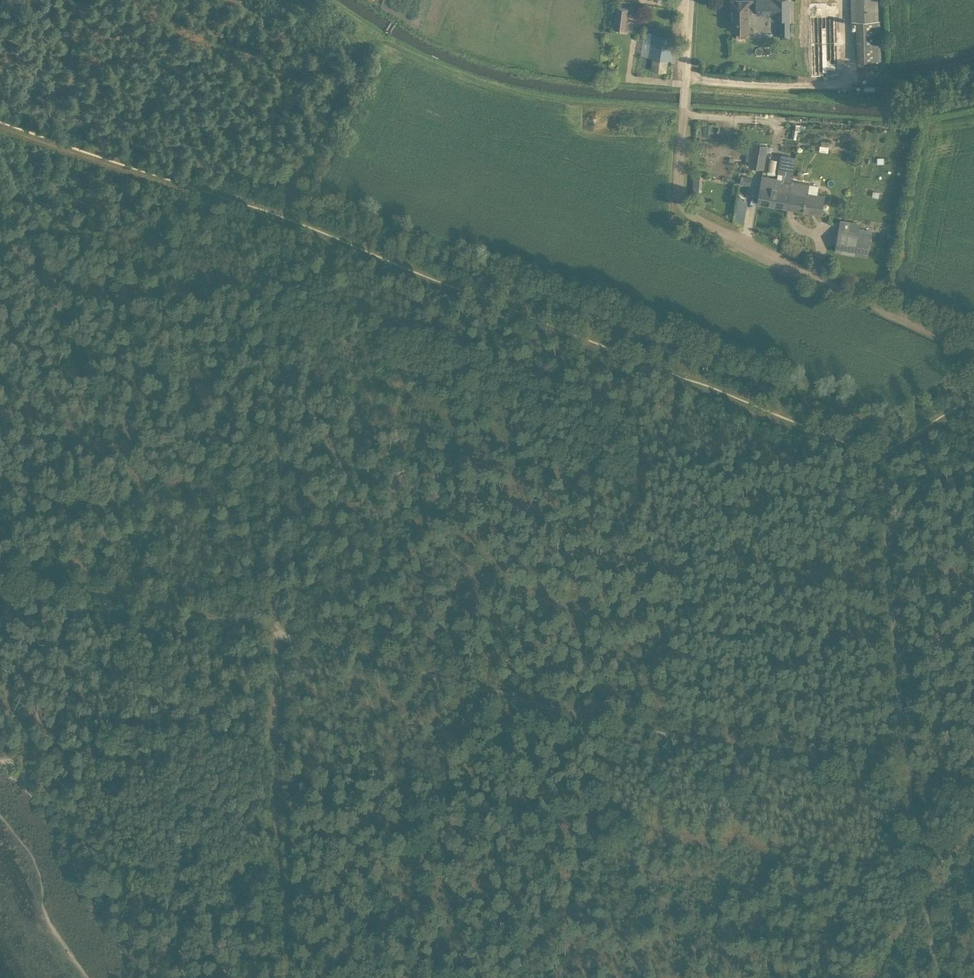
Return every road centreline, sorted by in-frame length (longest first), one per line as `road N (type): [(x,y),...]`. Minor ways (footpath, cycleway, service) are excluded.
road 1 (track): [(0,129),(280,224),(862,458),(902,450),(973,405)]
road 2 (track): [(973,354),(894,320),(687,207),(681,187),(685,107)]
road 3 (track): [(0,582),(51,584),(275,638)]
road 4 (track): [(356,38),(282,218),(280,264)]
road 5 (track): [(919,777),(944,977)]
road 6 (track): [(919,777),(898,592)]
road 7 (track): [(732,748),(560,708)]
road 8 (track): [(919,777),(758,753)]
road 9 (track): [(275,638),(431,676)]
road 10 (track): [(431,676),(560,708)]

